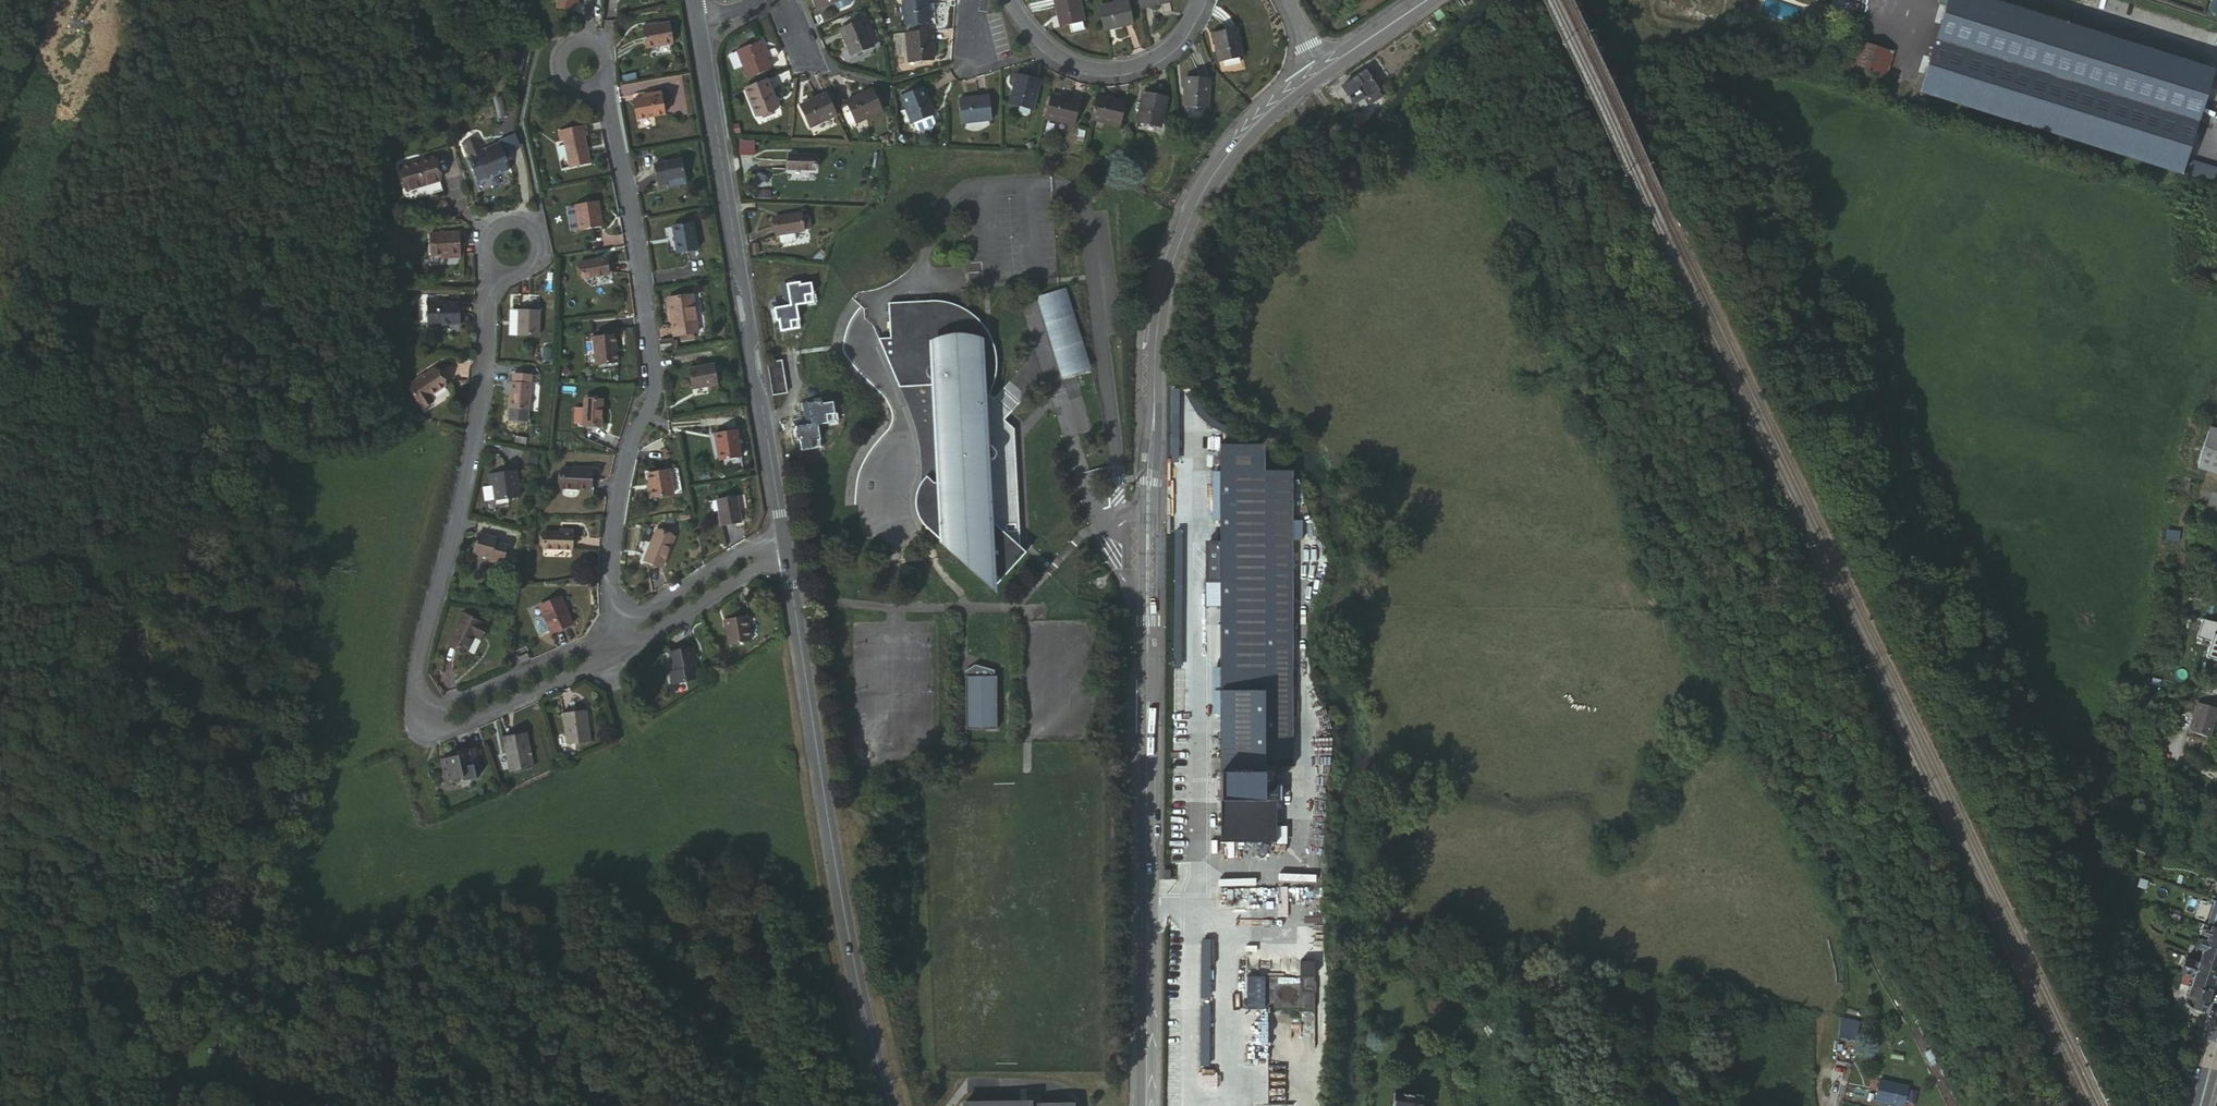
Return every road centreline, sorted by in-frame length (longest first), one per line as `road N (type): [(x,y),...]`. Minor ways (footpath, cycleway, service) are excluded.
road 1 (tertiary): [(1319,73),(1255,124),(1205,188),(1158,321),(1149,481),(1146,1105)]
road 2 (tertiary): [(882,1105),(825,845),(781,540)]
road 3 (residential): [(611,633),(626,453),(651,384),(604,75)]
road 4 (tertiary): [(781,540),(698,17)]
road 5 (residential): [(492,277),(471,447),(418,662),(427,721)]
road 6 (residential): [(1005,0),(1044,43),(1113,73),(1153,64),(1179,42),(1203,0)]
road 7 (residential): [(611,633),(442,700),(427,721)]
road 8 (residential): [(427,721),(459,725),(614,651)]
road 9 (residential): [(614,651),(759,564),(762,548)]
road 10 (residential): [(762,548),(722,558),(611,633)]
road 11 (residential): [(492,277),(524,269),(536,251),(534,231),(517,220),(494,221),(481,236),(483,261)]
road 12 (residential): [(604,75),(597,44),(581,37),(557,47),(562,79),(593,85)]
road 13 (tertiary): [(1426,0),(1319,73)]

